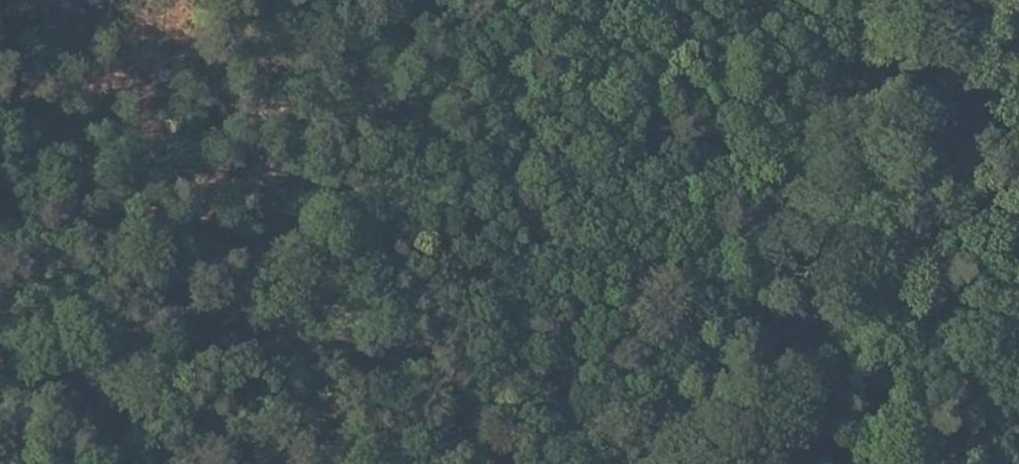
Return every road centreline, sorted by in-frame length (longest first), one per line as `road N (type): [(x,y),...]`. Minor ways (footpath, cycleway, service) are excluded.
road 1 (track): [(920,0),(749,463)]

